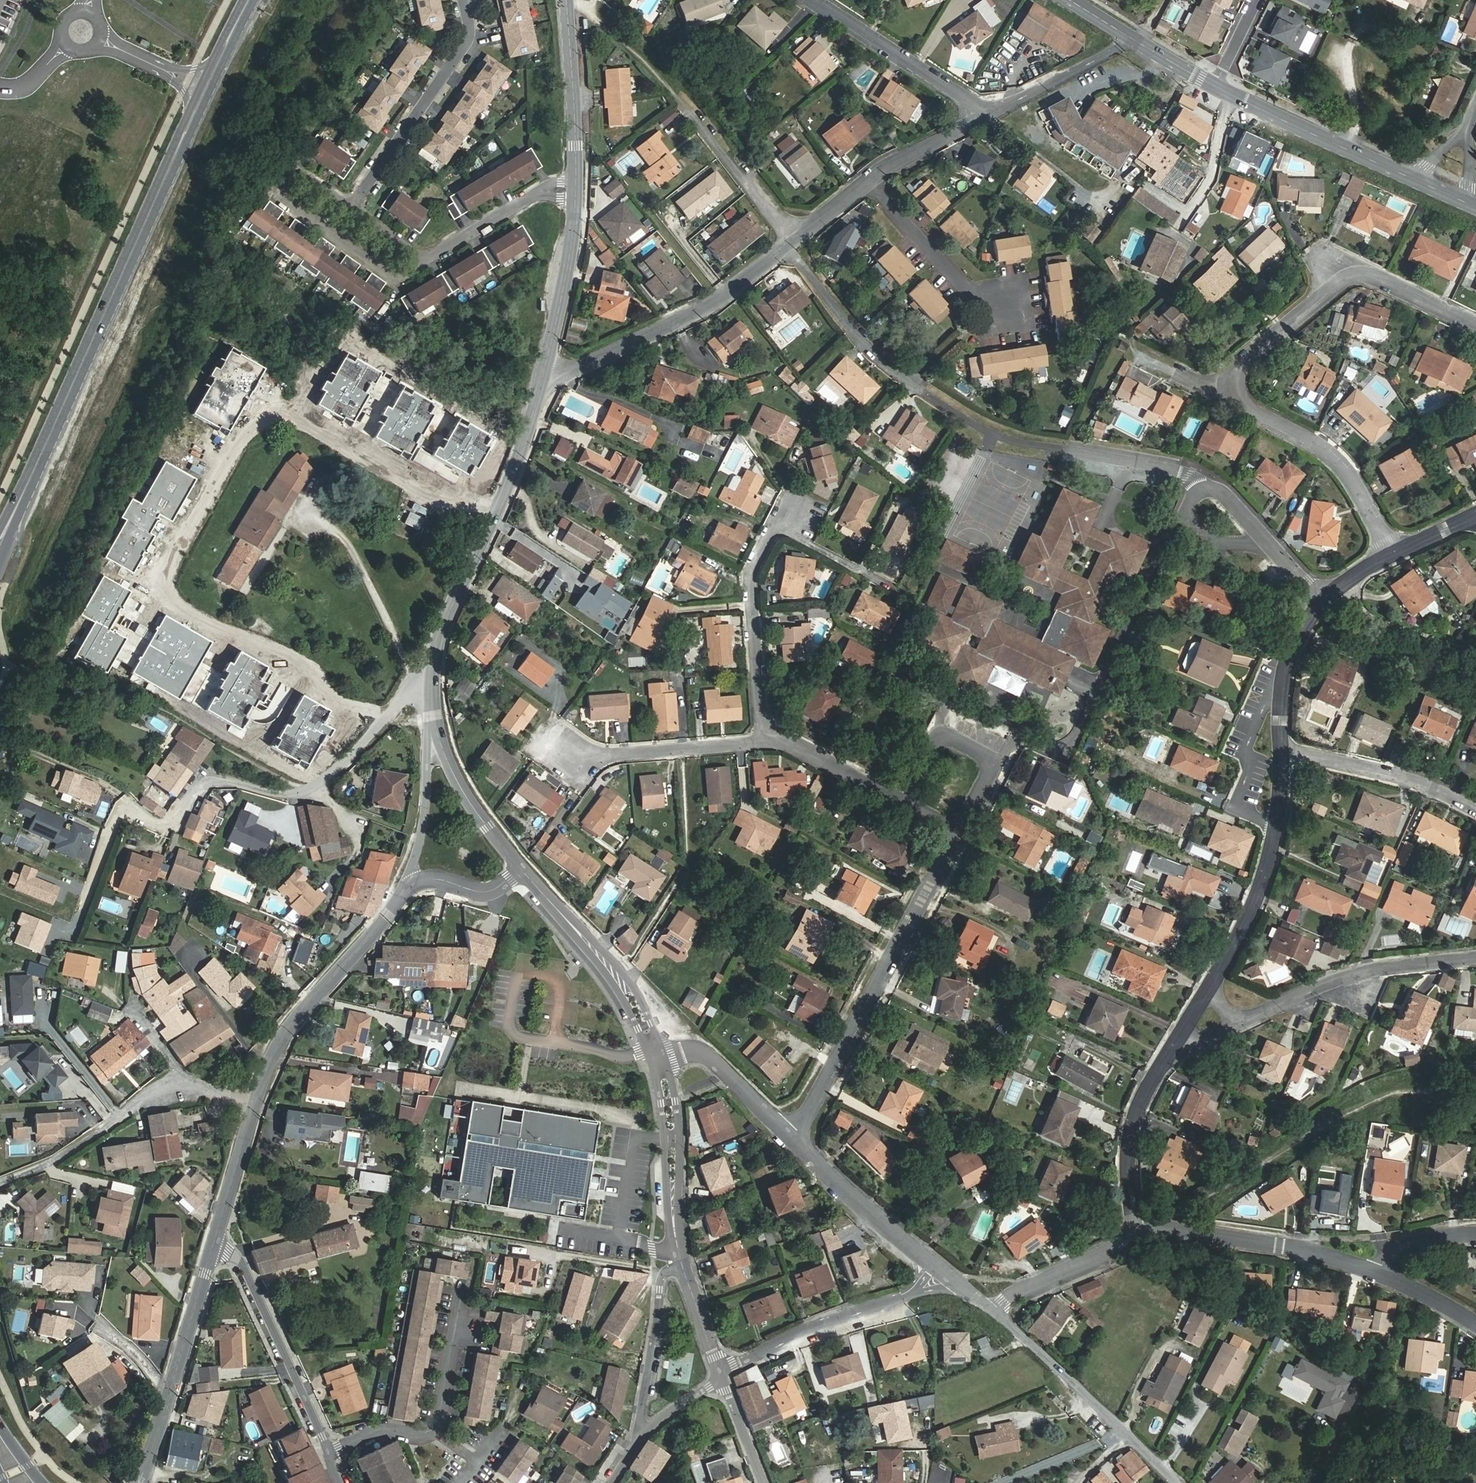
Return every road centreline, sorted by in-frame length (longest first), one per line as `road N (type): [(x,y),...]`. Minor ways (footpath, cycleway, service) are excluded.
road 1 (unknown): [(378,723),(146,588),(268,391),(493,518)]
road 2 (primary): [(24,492),(249,0)]
road 3 (residential): [(792,242),(859,336),(909,383),(962,417),(1009,439),(1198,469),(1211,480)]
road 4 (residential): [(172,823),(208,775),(320,795),(439,645)]
road 5 (residential): [(793,1141),(957,833)]
road 6 (residential): [(1237,401),(1230,383),(1239,362),(1344,277),(1372,274),(1475,326)]
road 7 (residential): [(1282,748),(1267,881),(1176,1042)]
road 8 (residential): [(1176,1042),(1235,1027),(1342,978),(1475,957)]
road 9 (residential): [(544,383),(718,301),(792,242)]
road 10 (tertiary): [(439,645),(544,383)]
road 11 (residential): [(345,1482),(242,1261),(214,1244)]
road 12 (tertiary): [(414,884),(278,1047),(257,1102)]
road 13 (residential): [(1175,1482),(989,1307)]
road 14 (residential): [(349,209),(300,175),(284,197),(396,277),(422,262)]
road 15 (tertiary): [(214,1244),(138,1482)]
road 16 (residential): [(765,732),(749,573),(792,497)]
road 17 (residential): [(349,209),(467,43),(465,0)]
road 18 (residential): [(722,1374),(811,1325),(925,1289),(942,1271)]
road 19 (tertiary): [(660,1052),(629,989),(521,869)]
road 20 (residential): [(1394,554),(1346,469),(1325,448),(1237,401)]
road 21 (residential): [(957,833),(996,762),(940,731),(903,801)]
road 22 (tertiary): [(683,1265),(674,1236),(674,1116),(660,1052)]
road 23 (residential): [(0,1183),(61,1159),(182,1074)]
road 24 (residential): [(811,0),(987,116)]
road 25 (residential): [(765,732),(572,753),(558,744)]
road 26 (residential): [(1137,1237),(1347,1251)]
road 27 (residential): [(1176,1042),(1147,1095),(1127,1162),(1137,1237)]
road 28 (residential): [(1475,812),(1431,789),(1282,748)]
road 29 (tertiary): [(544,383),(572,256),(577,183)]
road 30 (residential): [(1010,319),(1002,299),(967,290),(872,182)]
road 31 (residential): [(942,1271),(793,1141)]
road 32 (residential): [(683,1265),(664,1272),(641,1434)]
road 33 (tertiary): [(577,183),(569,0)]
road 34 (residential): [(577,183),(546,189),(422,262)]
road 35 (residential): [(793,1141),(709,1059),(686,1049),(660,1052)]
road 36 (track): [(695,116),(626,45),(570,8)]
road 37 (residential): [(989,1307),(1137,1237)]
road 38 (residential): [(987,116),(1129,36)]
road 39 (tertiary): [(521,869),(433,736)]
road 40 (residential): [(695,116),(792,242)]
road 41 (residential): [(1324,601),(1291,654),(1282,748)]
road 42 (secondary): [(1215,85),(1356,153)]
road 43 (residential): [(903,801),(765,732)]
road 44 (tertiary): [(433,736),(414,884)]
road 45 (tertiary): [(257,1102),(214,1244)]
road 46 (residential): [(1347,1251),(1475,1321)]
road 47 (residential): [(872,182),(987,116)]
road 48 (residential): [(1347,1251),(1475,1232)]
road 49 (residential): [(1211,480),(1190,510),(1204,535),(1225,544),(1266,540)]
road 50 (residential): [(1354,32),(1356,153)]

